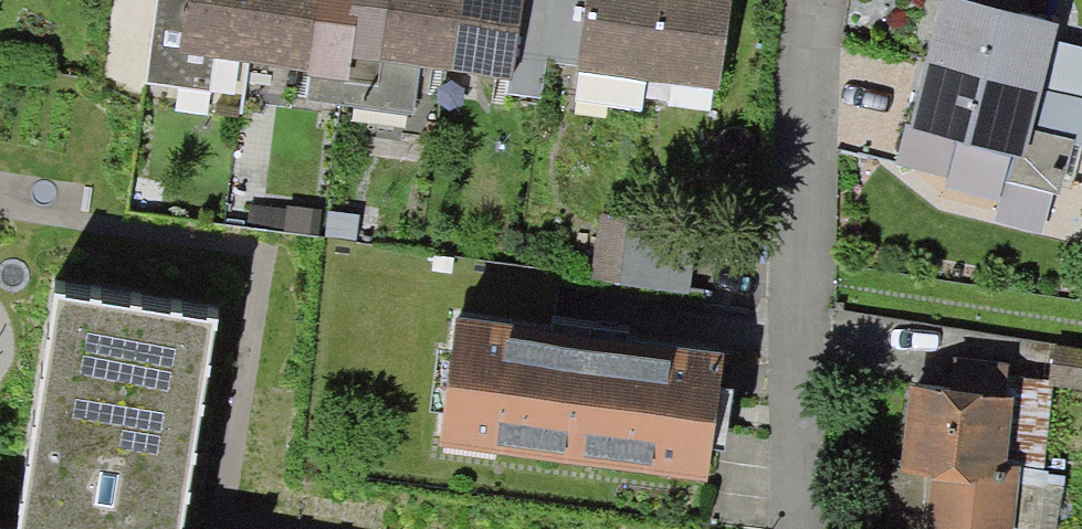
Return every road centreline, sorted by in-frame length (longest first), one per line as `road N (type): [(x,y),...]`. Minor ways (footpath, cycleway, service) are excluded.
road 1 (residential): [(812,0),(800,79),(801,528)]

